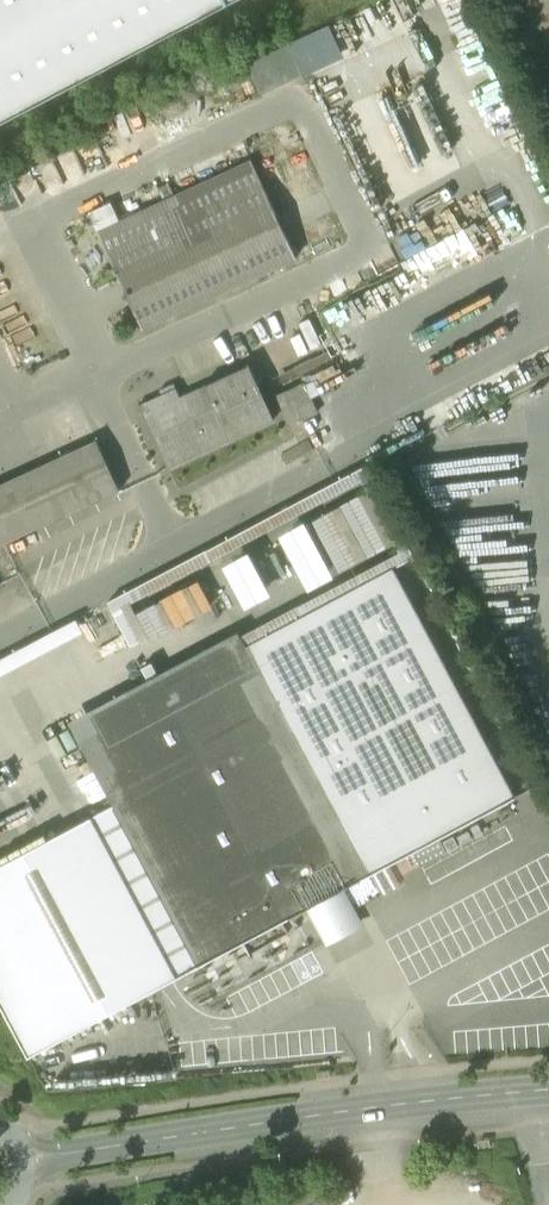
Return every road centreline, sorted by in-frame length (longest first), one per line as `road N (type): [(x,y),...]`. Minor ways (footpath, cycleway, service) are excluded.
road 1 (secondary): [(548,1090),(376,1106),(22,1161)]

